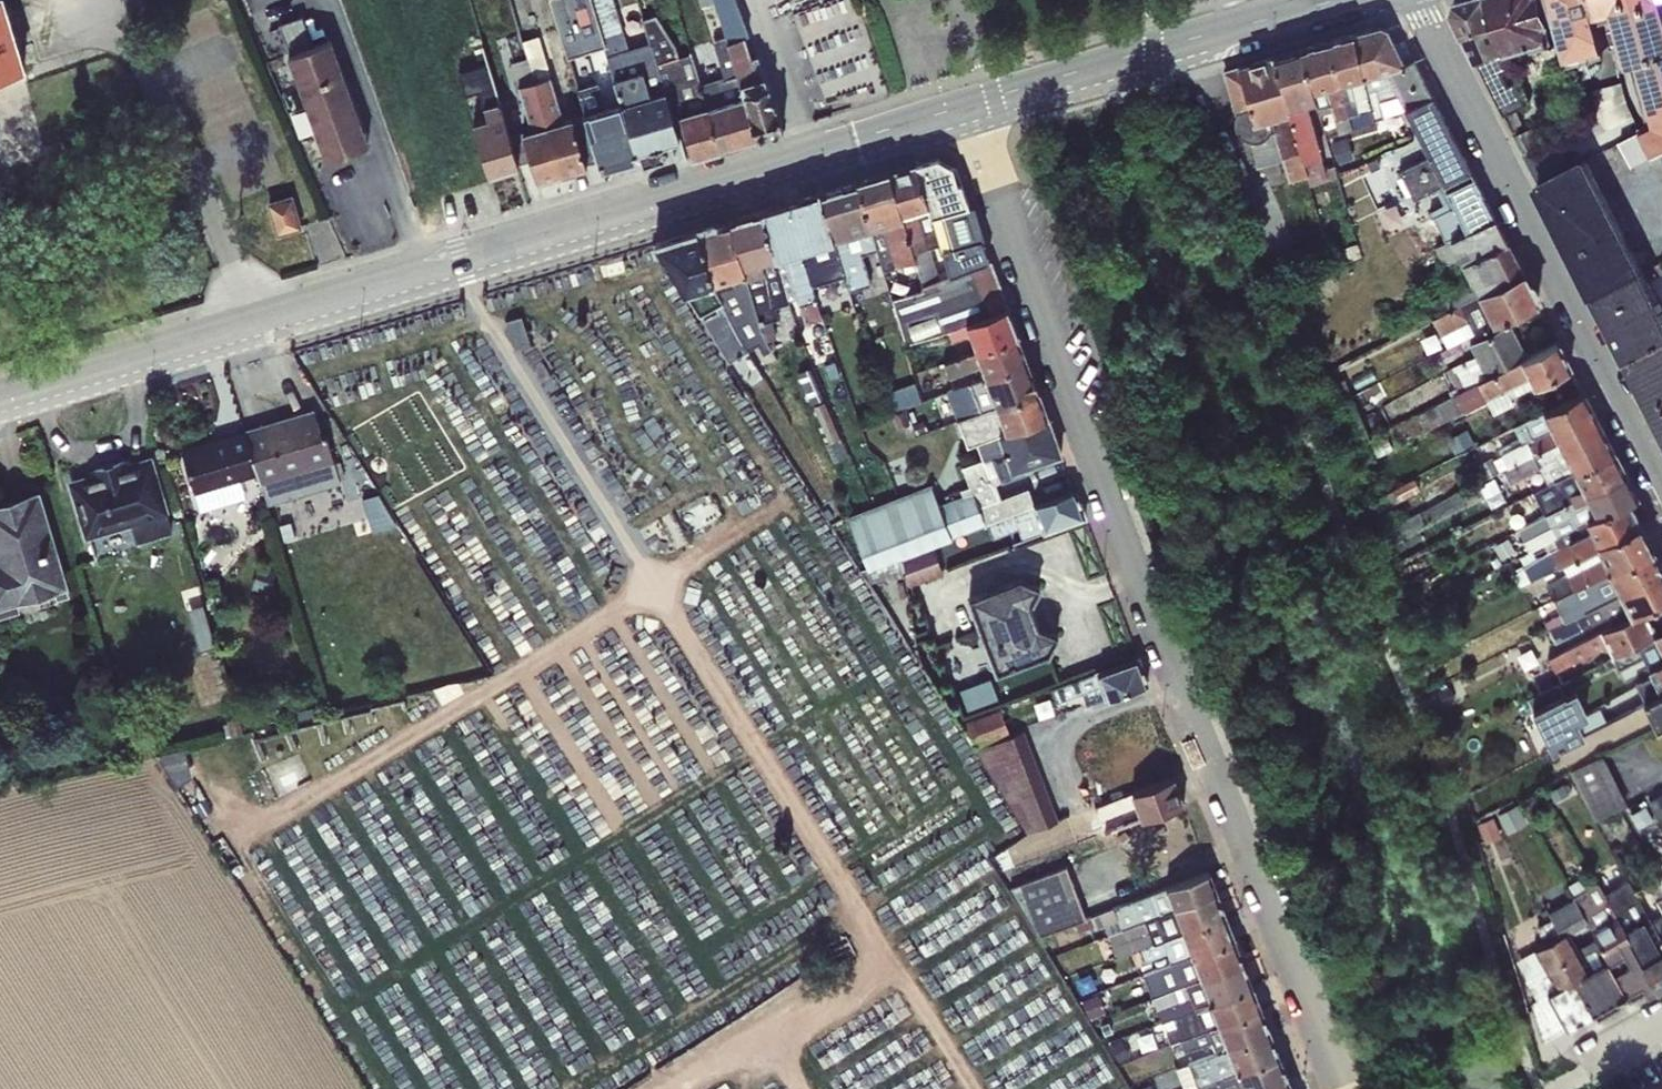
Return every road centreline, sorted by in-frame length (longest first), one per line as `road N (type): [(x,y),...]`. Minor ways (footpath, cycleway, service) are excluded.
road 1 (residential): [(1346,1088),(1083,432),(970,109)]
road 2 (secondary): [(0,397),(970,109)]
road 3 (residential): [(1418,0),(1661,479)]
road 4 (secondary): [(970,109),(1324,0)]

